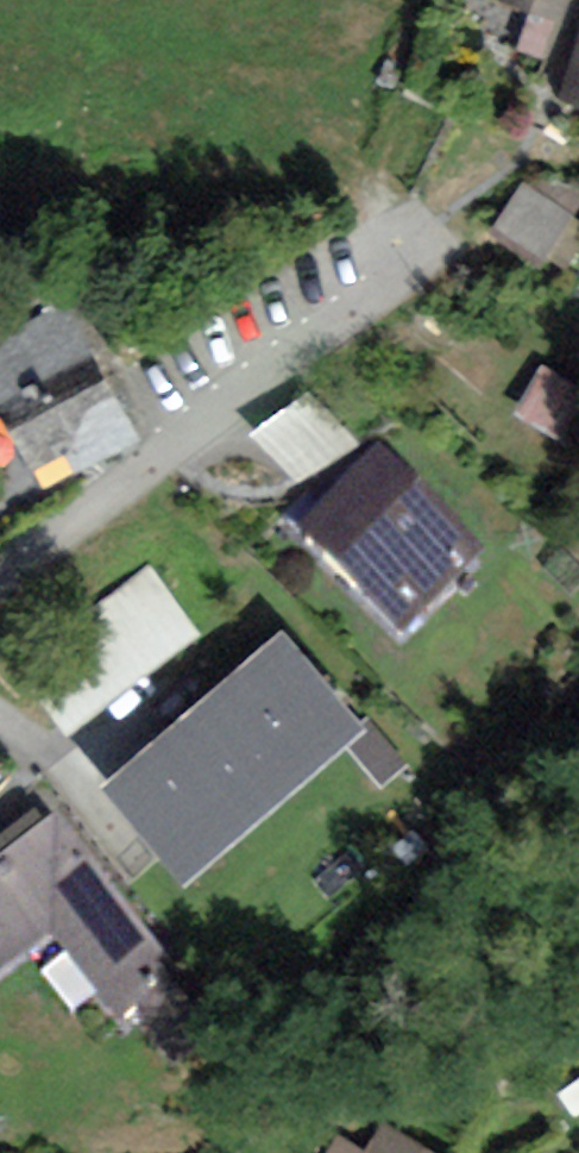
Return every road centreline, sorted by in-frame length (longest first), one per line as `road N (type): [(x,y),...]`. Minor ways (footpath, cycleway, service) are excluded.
road 1 (residential): [(0,577),(427,262)]

